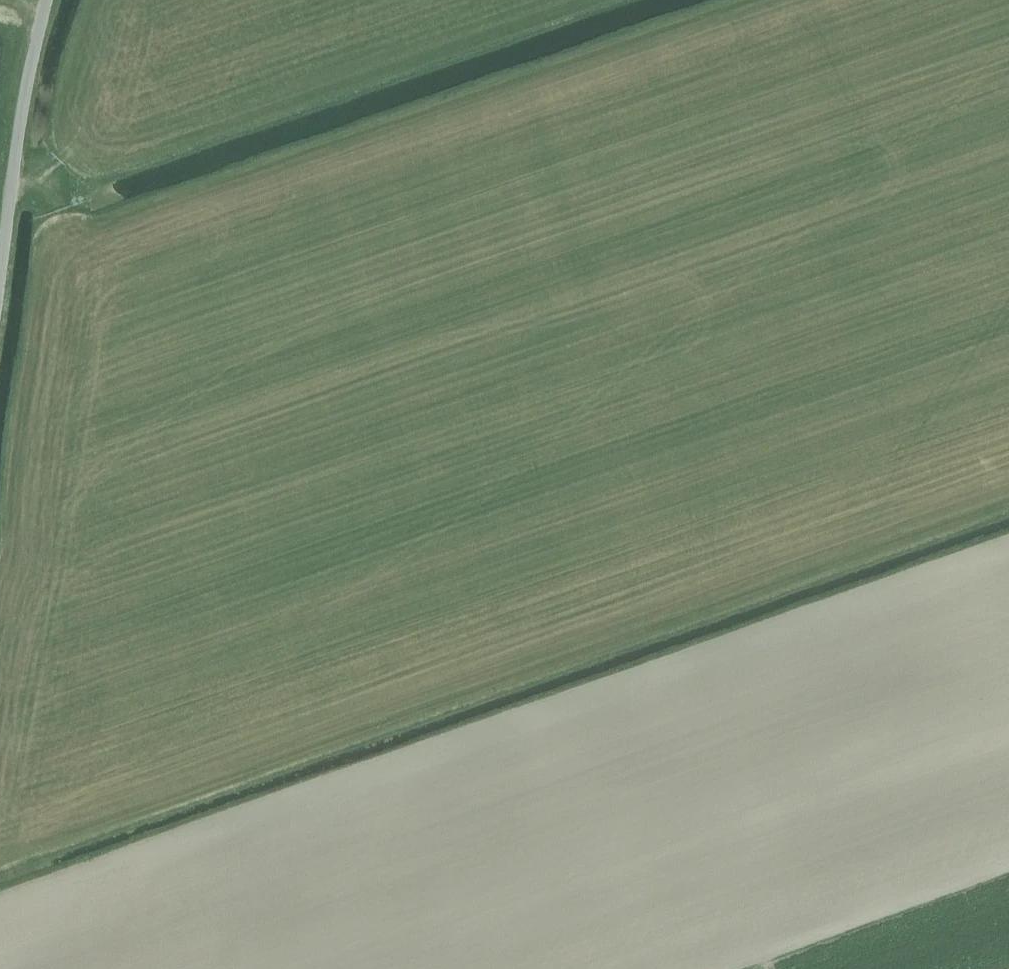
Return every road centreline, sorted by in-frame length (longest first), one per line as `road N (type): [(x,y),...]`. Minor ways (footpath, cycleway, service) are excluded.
road 1 (unclassified): [(0,269),(47,0)]

